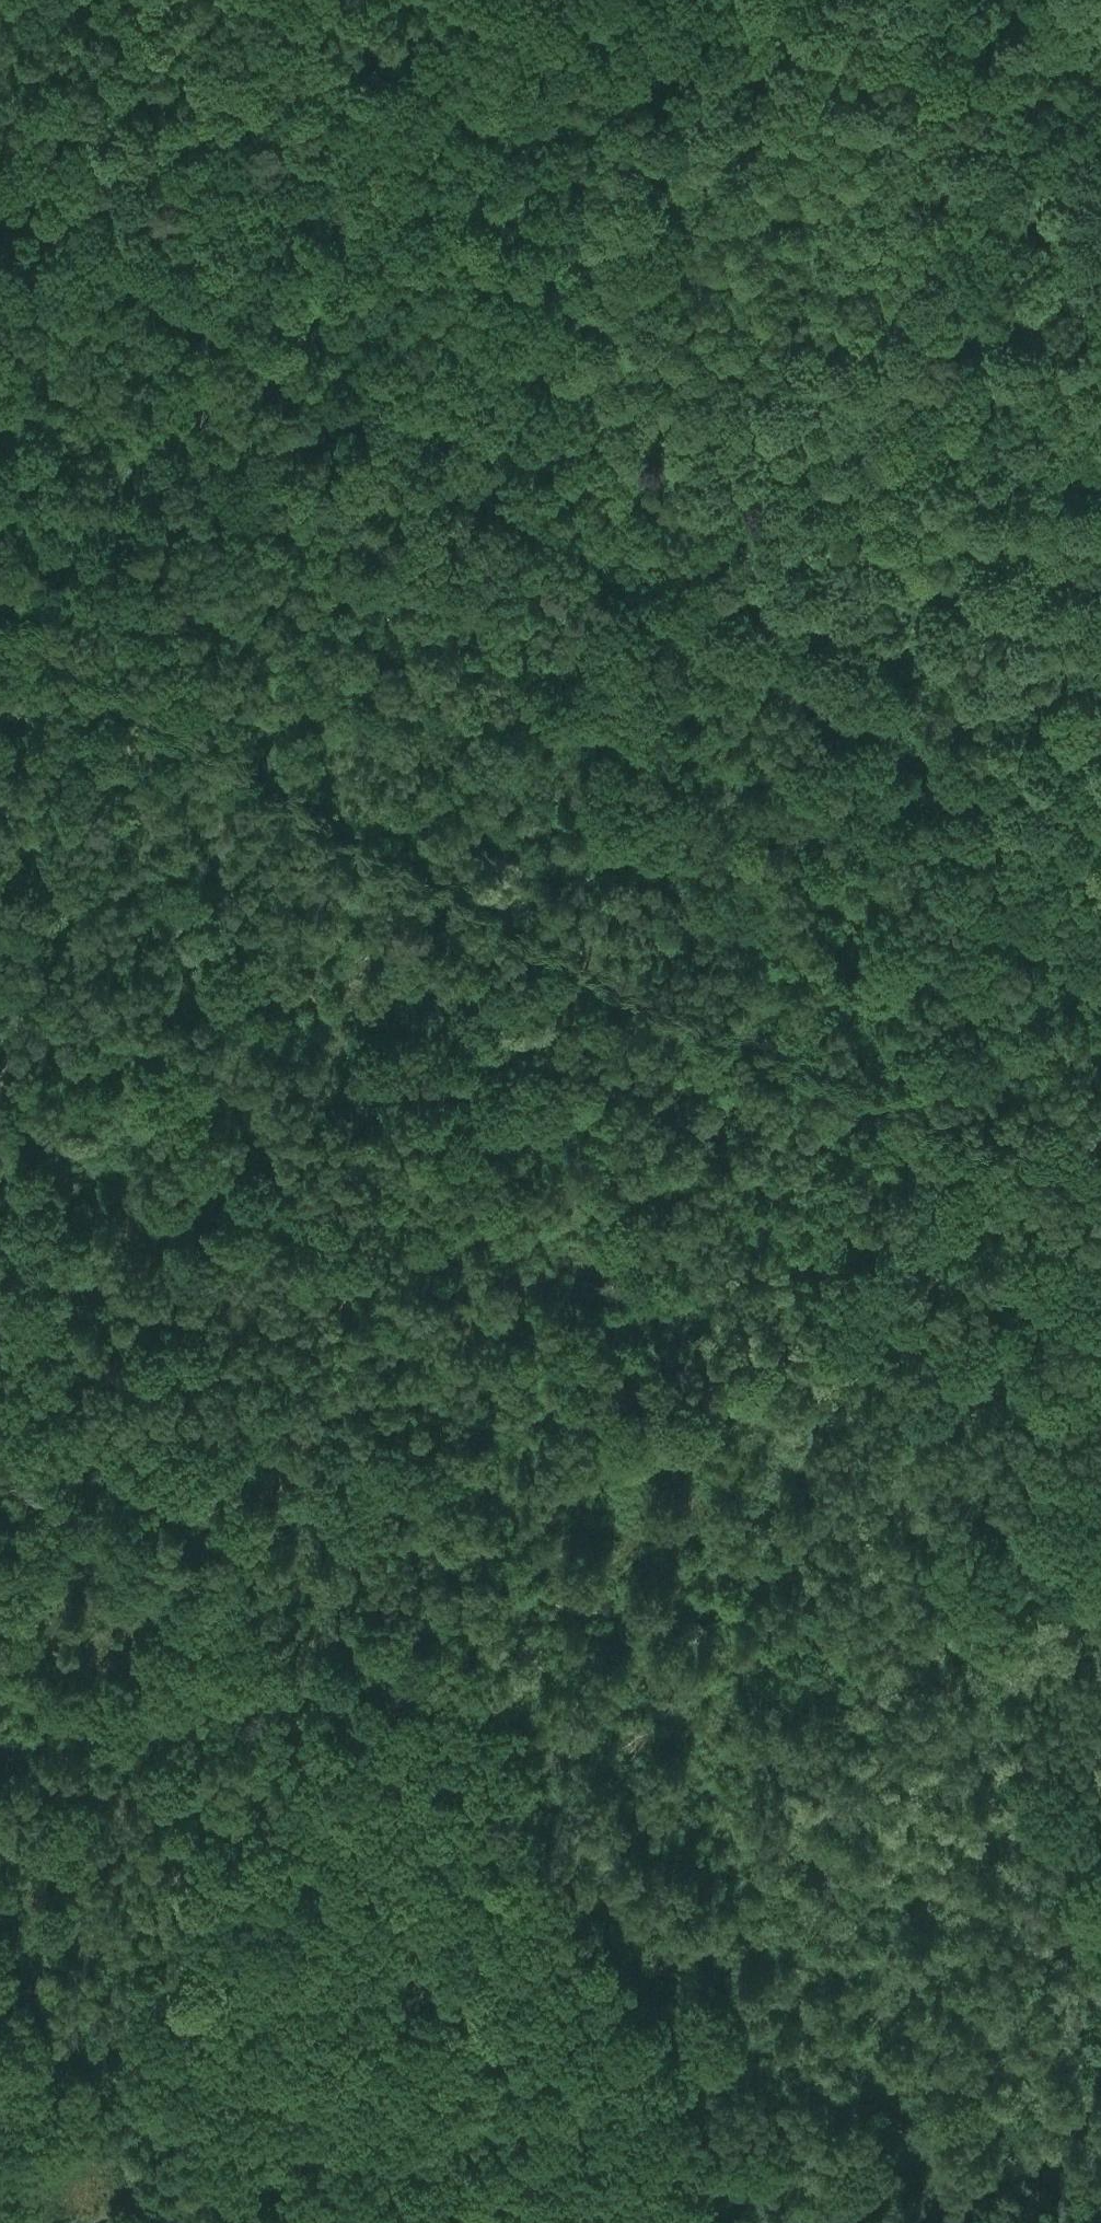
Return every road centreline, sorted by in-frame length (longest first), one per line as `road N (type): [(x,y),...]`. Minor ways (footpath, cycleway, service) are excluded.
road 1 (track): [(284,356),(924,727),(1100,844)]
road 2 (track): [(284,356),(173,633),(114,807),(48,944),(0,1076)]
road 3 (unclassified): [(0,139),(554,0)]
road 4 (track): [(0,193),(284,356)]

